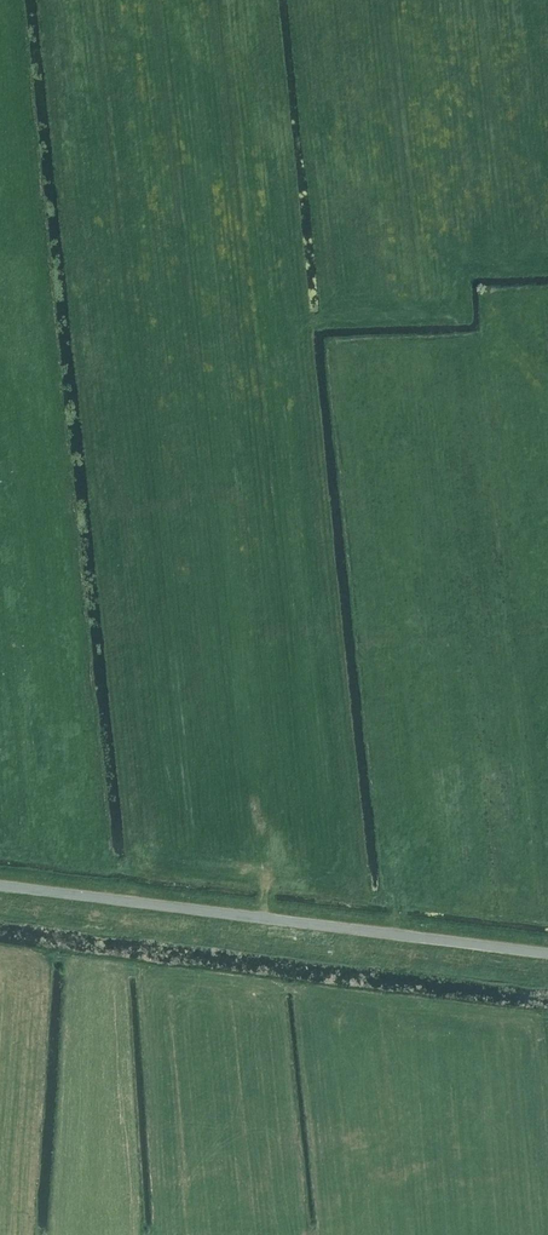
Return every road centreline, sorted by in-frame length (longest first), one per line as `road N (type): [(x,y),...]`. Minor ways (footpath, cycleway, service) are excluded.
road 1 (unclassified): [(0,890),(547,957)]

